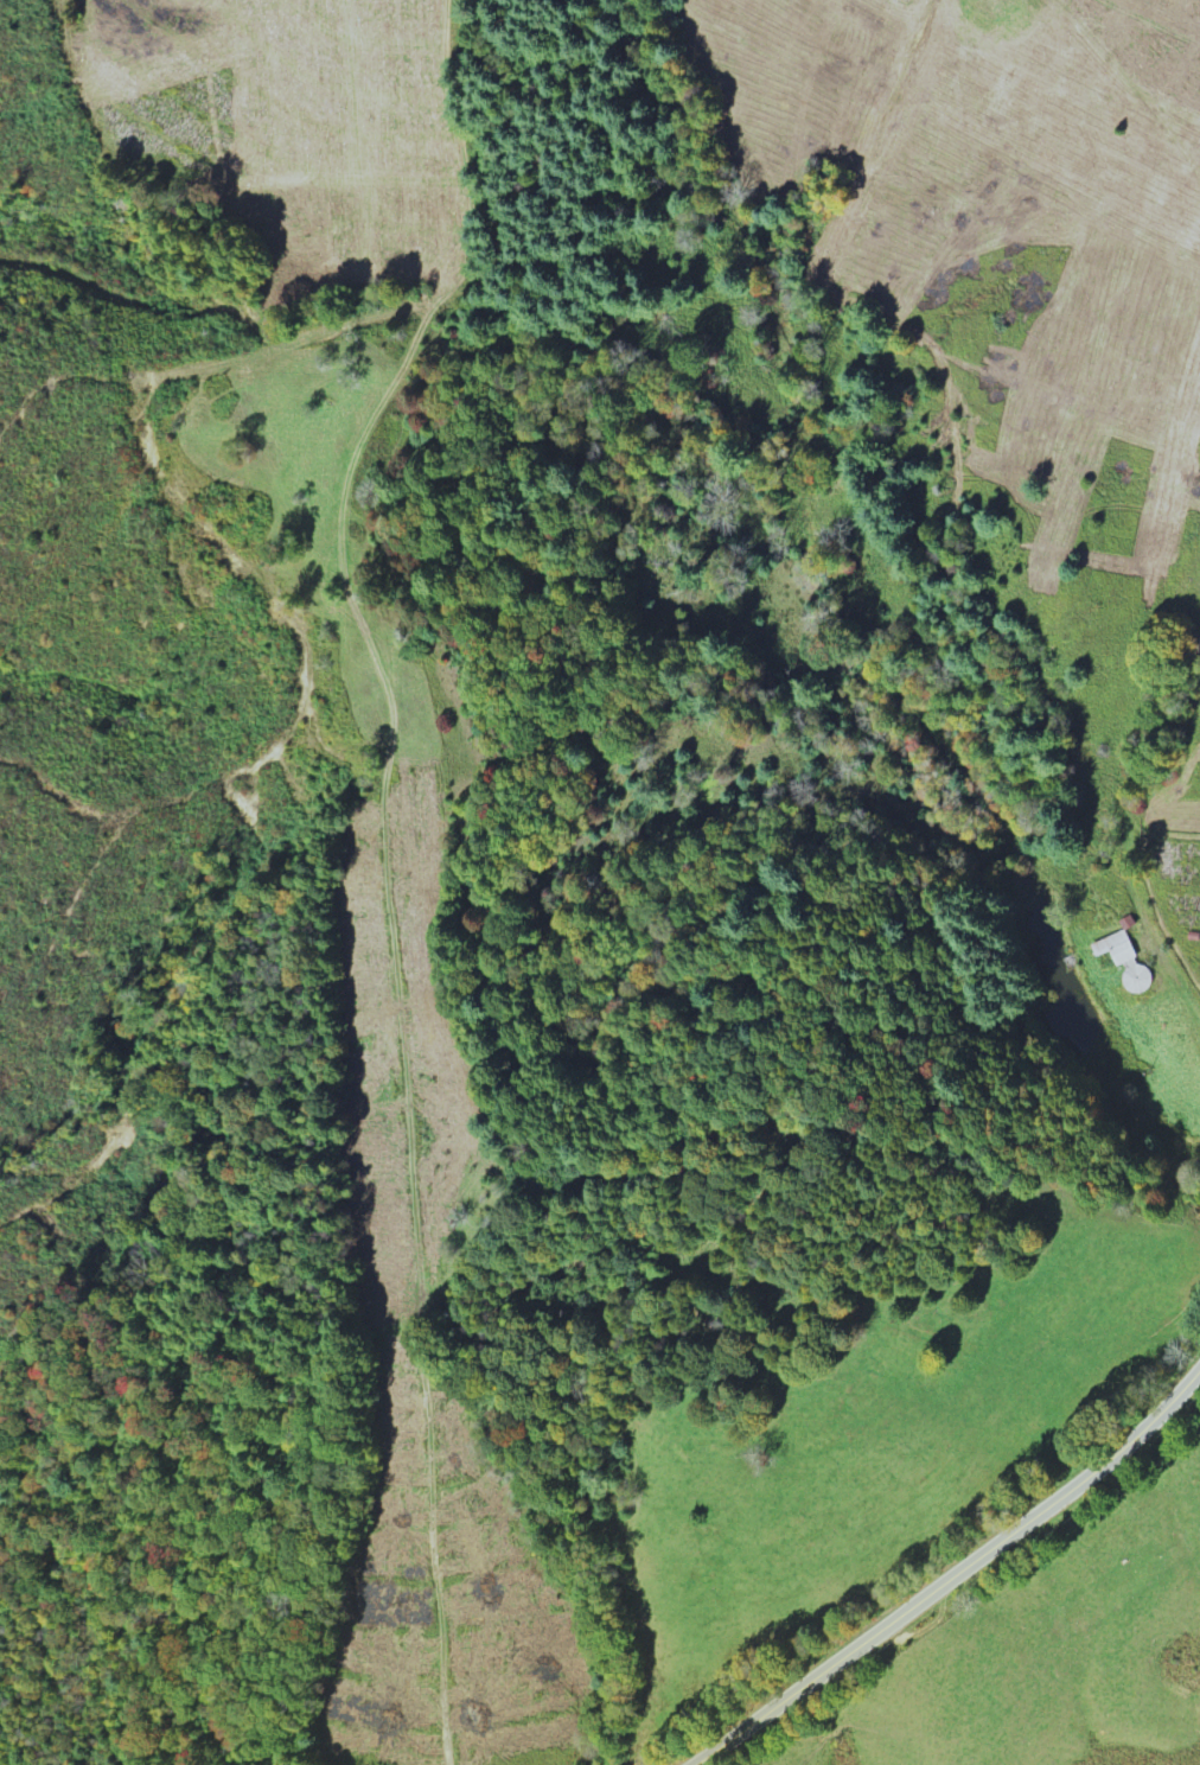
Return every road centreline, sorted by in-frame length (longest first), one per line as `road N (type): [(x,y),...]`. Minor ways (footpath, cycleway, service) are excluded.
road 1 (residential): [(685,1764),(1048,1506),(1199,1365)]

